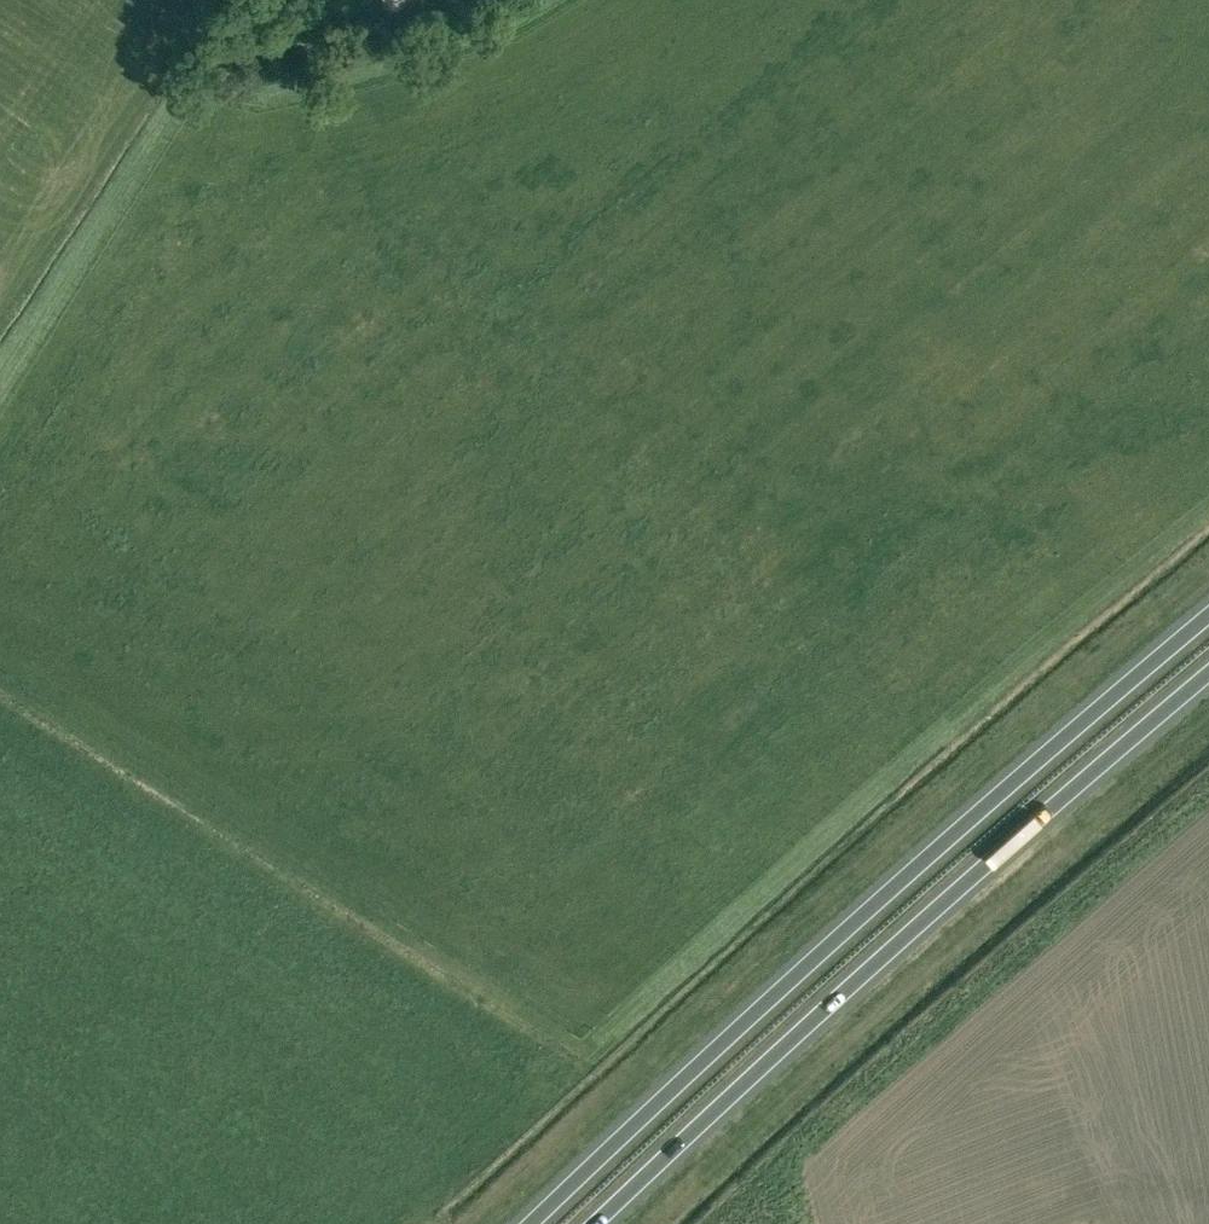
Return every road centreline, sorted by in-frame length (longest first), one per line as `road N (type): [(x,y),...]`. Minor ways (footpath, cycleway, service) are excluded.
road 1 (trunk): [(1208,615),(899,884),(535,1223)]
road 2 (trunk): [(590,1223),(1208,678)]

